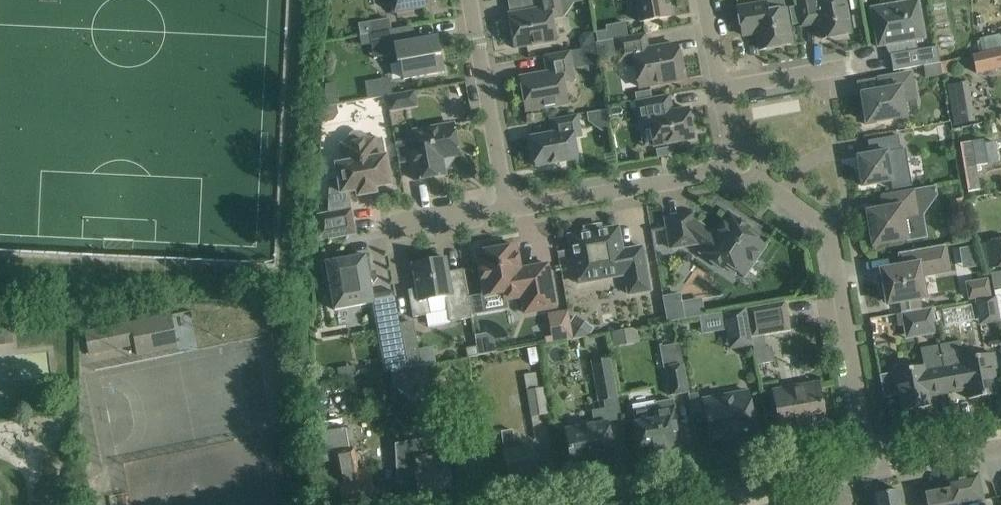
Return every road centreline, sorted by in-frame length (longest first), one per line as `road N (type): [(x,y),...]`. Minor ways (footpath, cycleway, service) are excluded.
road 1 (residential): [(756,175),(828,229),(874,464)]
road 2 (unclassified): [(639,504),(874,464)]
road 3 (residential): [(508,209),(725,169)]
road 4 (residential): [(508,209),(470,0)]
road 5 (residential): [(721,89),(865,66)]
road 6 (residential): [(380,234),(508,209)]
road 7 (unclassified): [(874,464),(1000,441)]

